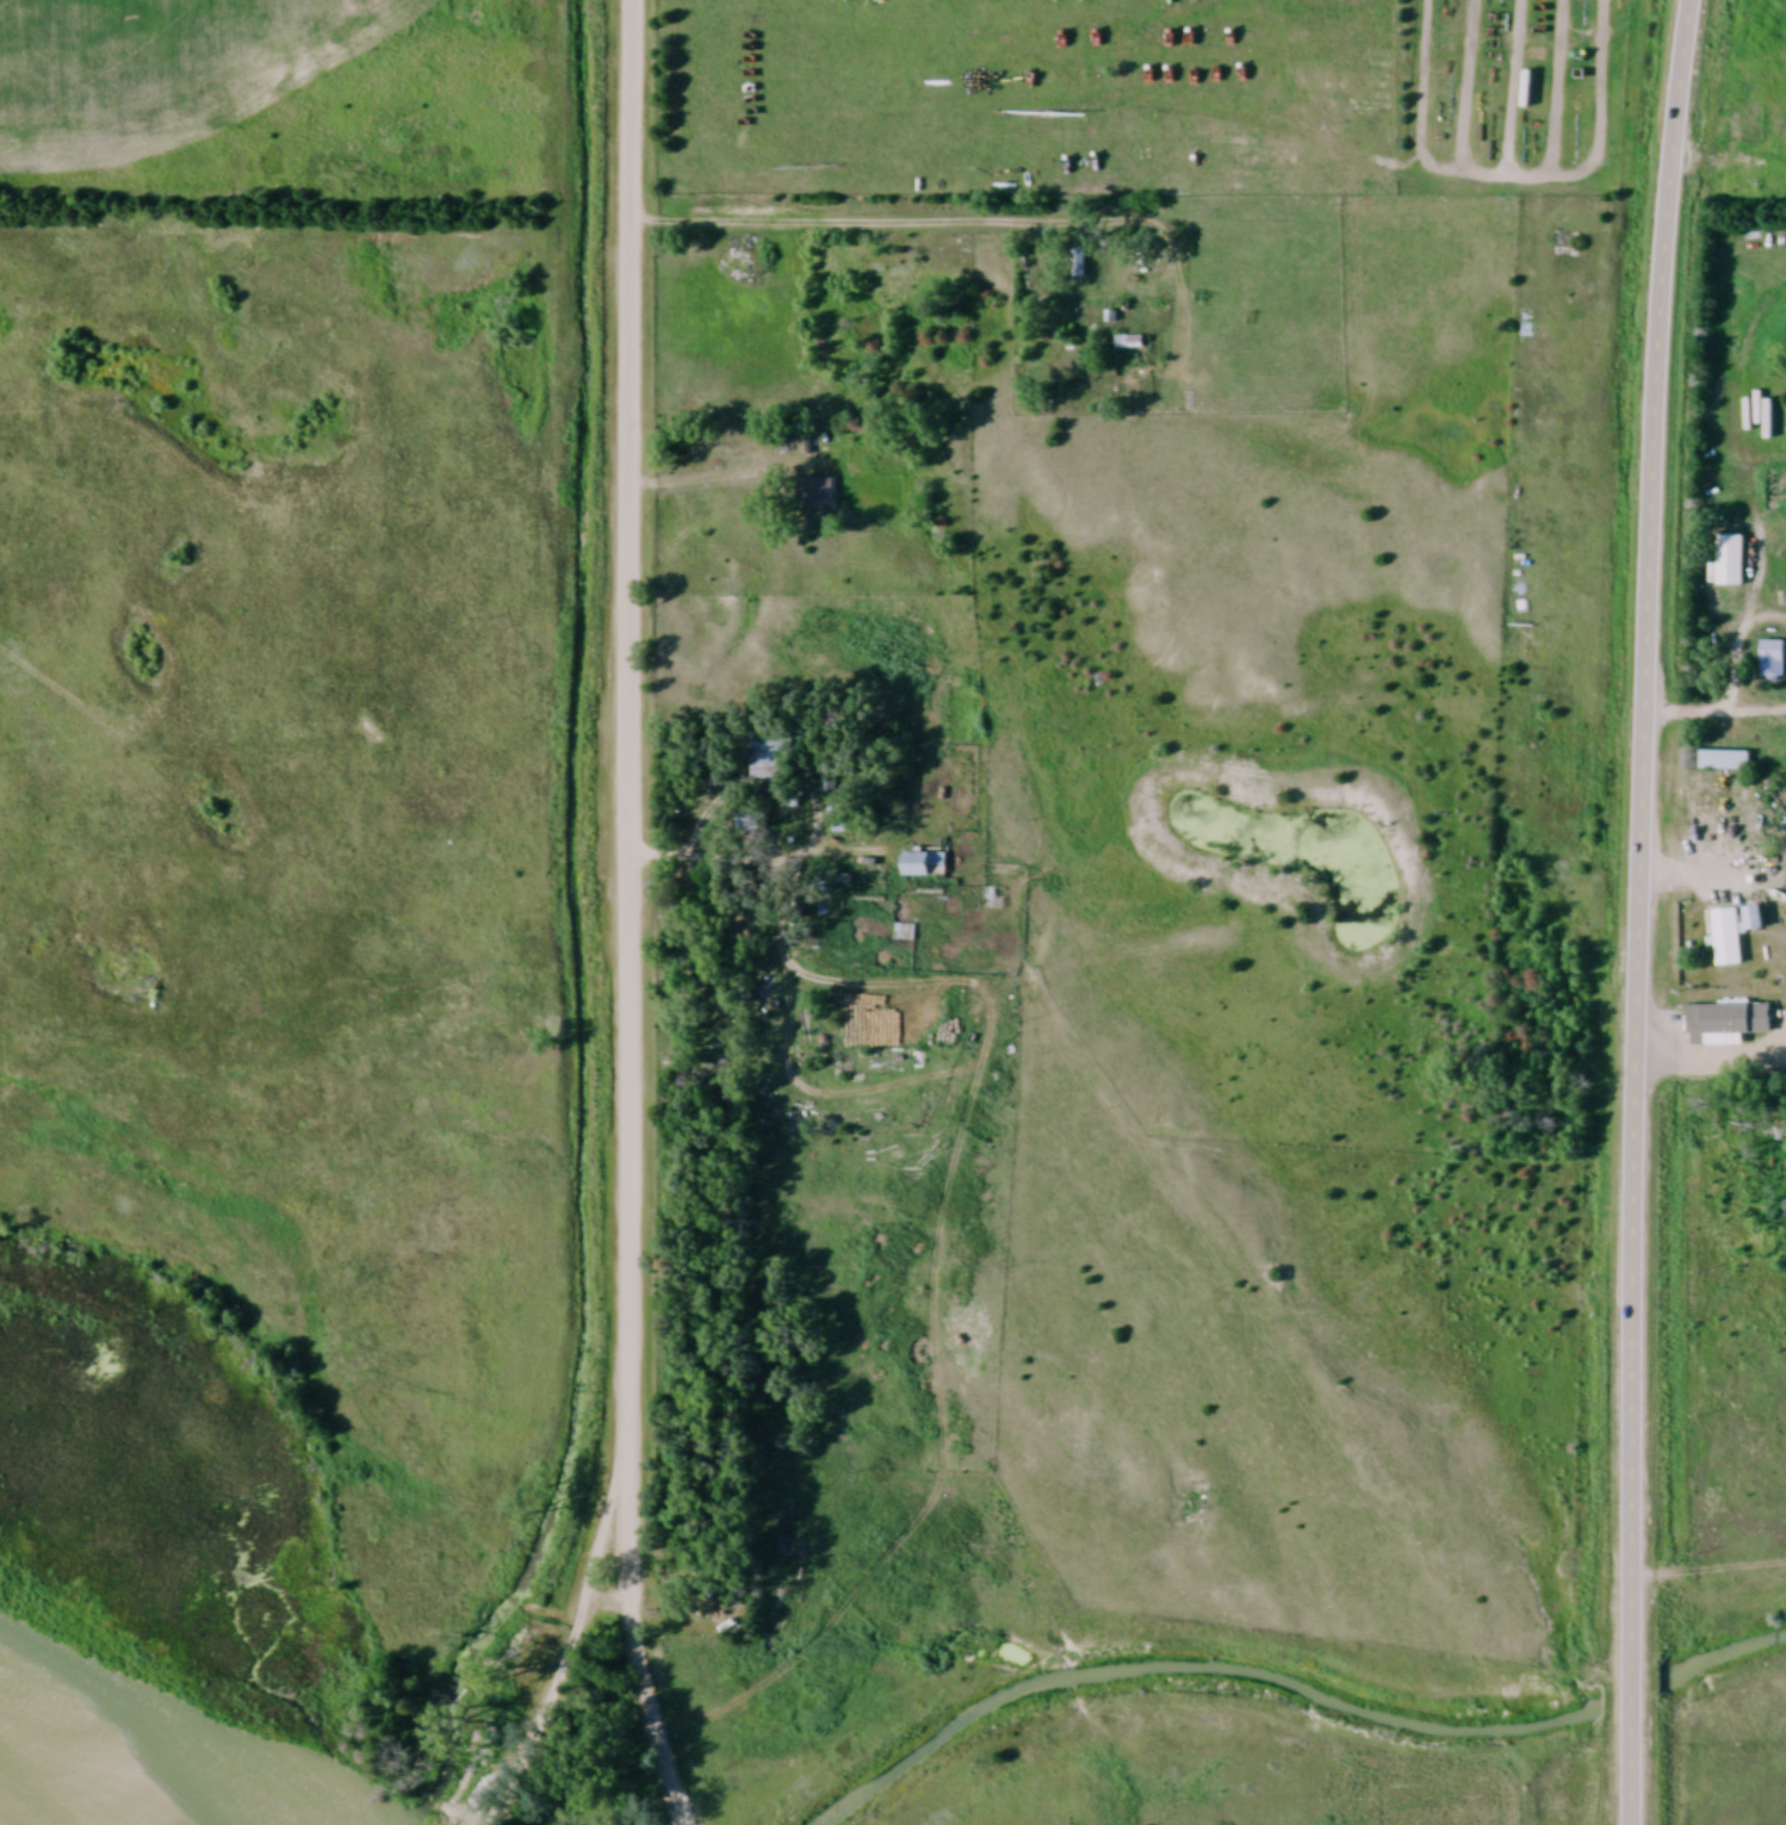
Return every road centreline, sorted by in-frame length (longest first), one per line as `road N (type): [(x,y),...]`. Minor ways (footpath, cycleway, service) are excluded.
road 1 (primary): [(1630,1647),(1638,1004),(1658,396),(1693,0)]
road 2 (residential): [(627,1481),(630,0)]

